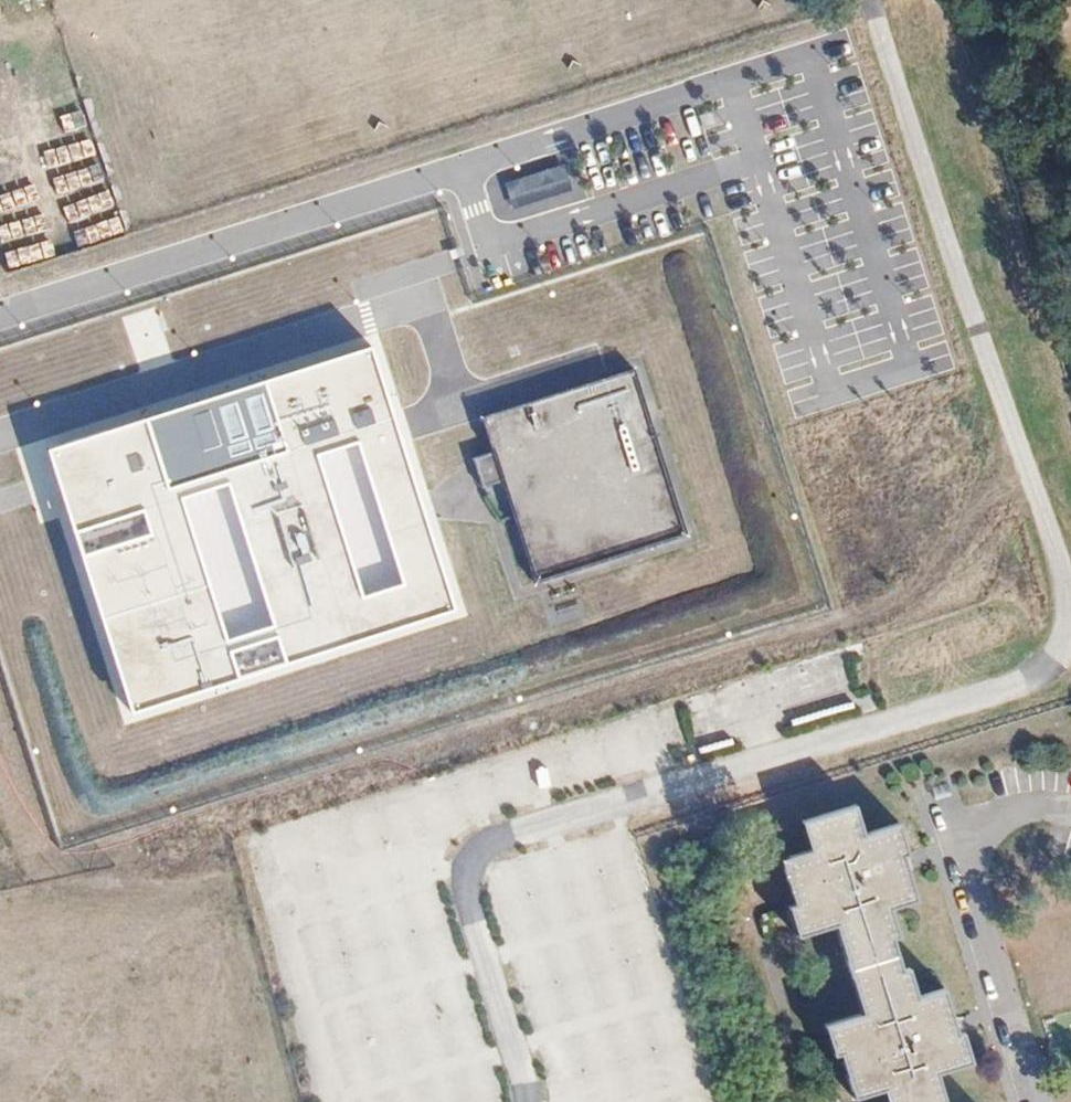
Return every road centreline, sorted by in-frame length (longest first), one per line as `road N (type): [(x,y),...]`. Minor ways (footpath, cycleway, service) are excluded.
road 1 (residential): [(1040,1101),(956,823),(1042,803),(1070,809)]

